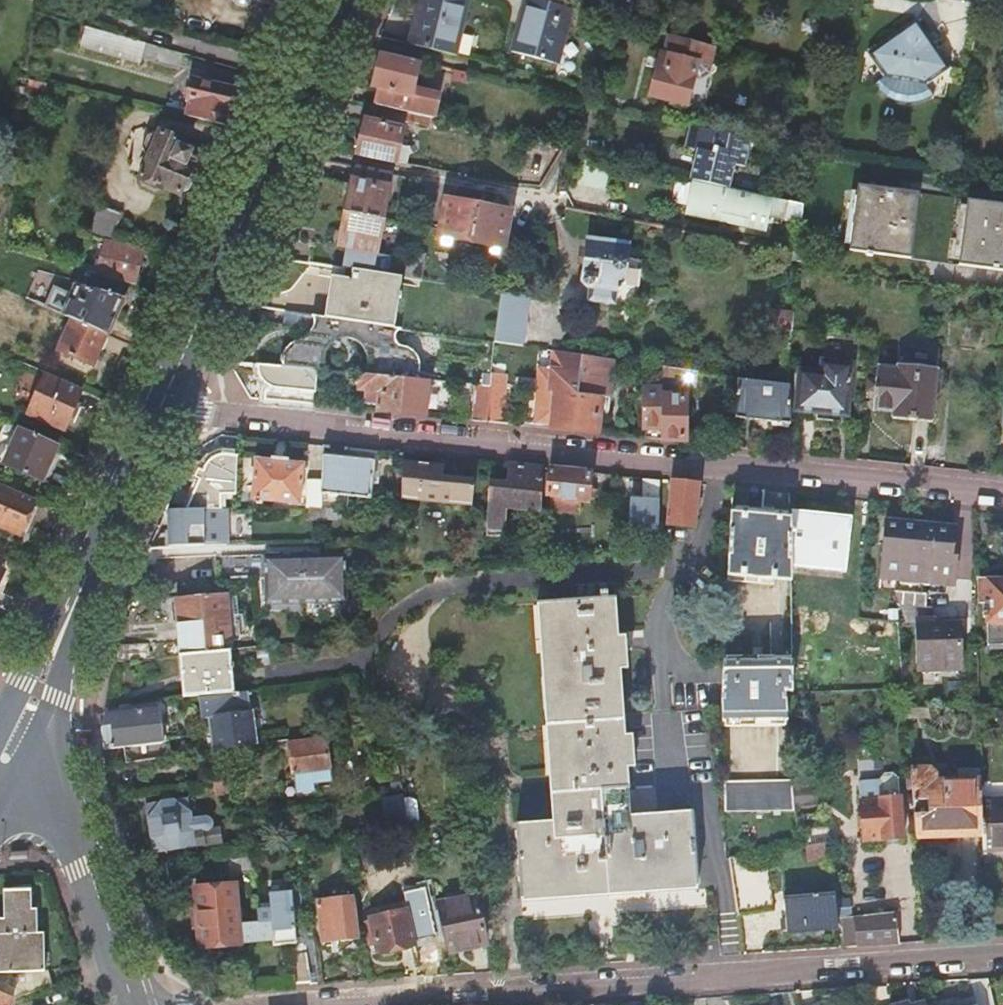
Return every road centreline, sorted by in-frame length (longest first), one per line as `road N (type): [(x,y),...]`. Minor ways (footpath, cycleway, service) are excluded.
road 1 (residential): [(155,411),(1002,489)]
road 2 (residential): [(293,1004),(1002,956)]
road 3 (secondary): [(339,0),(155,411)]
road 4 (secondary): [(155,411),(3,759)]
road 5 (tertiary): [(3,759),(82,866),(136,1004)]

